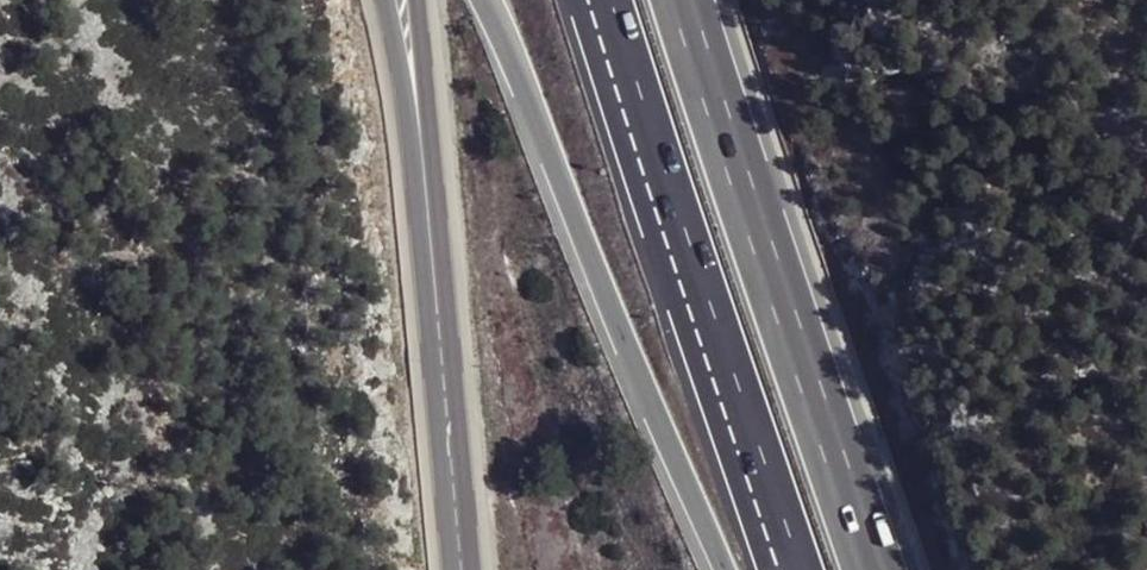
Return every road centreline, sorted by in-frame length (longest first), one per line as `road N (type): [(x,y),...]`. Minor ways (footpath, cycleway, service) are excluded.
road 1 (motorway): [(483,0),(596,291),(728,569)]
road 2 (motorway): [(606,0),(801,569)]
road 3 (motorway): [(890,569),(696,0)]
road 4 (primary): [(457,569),(425,171)]
road 5 (primary): [(381,0),(425,171)]
road 6 (primary): [(425,171),(413,0)]

